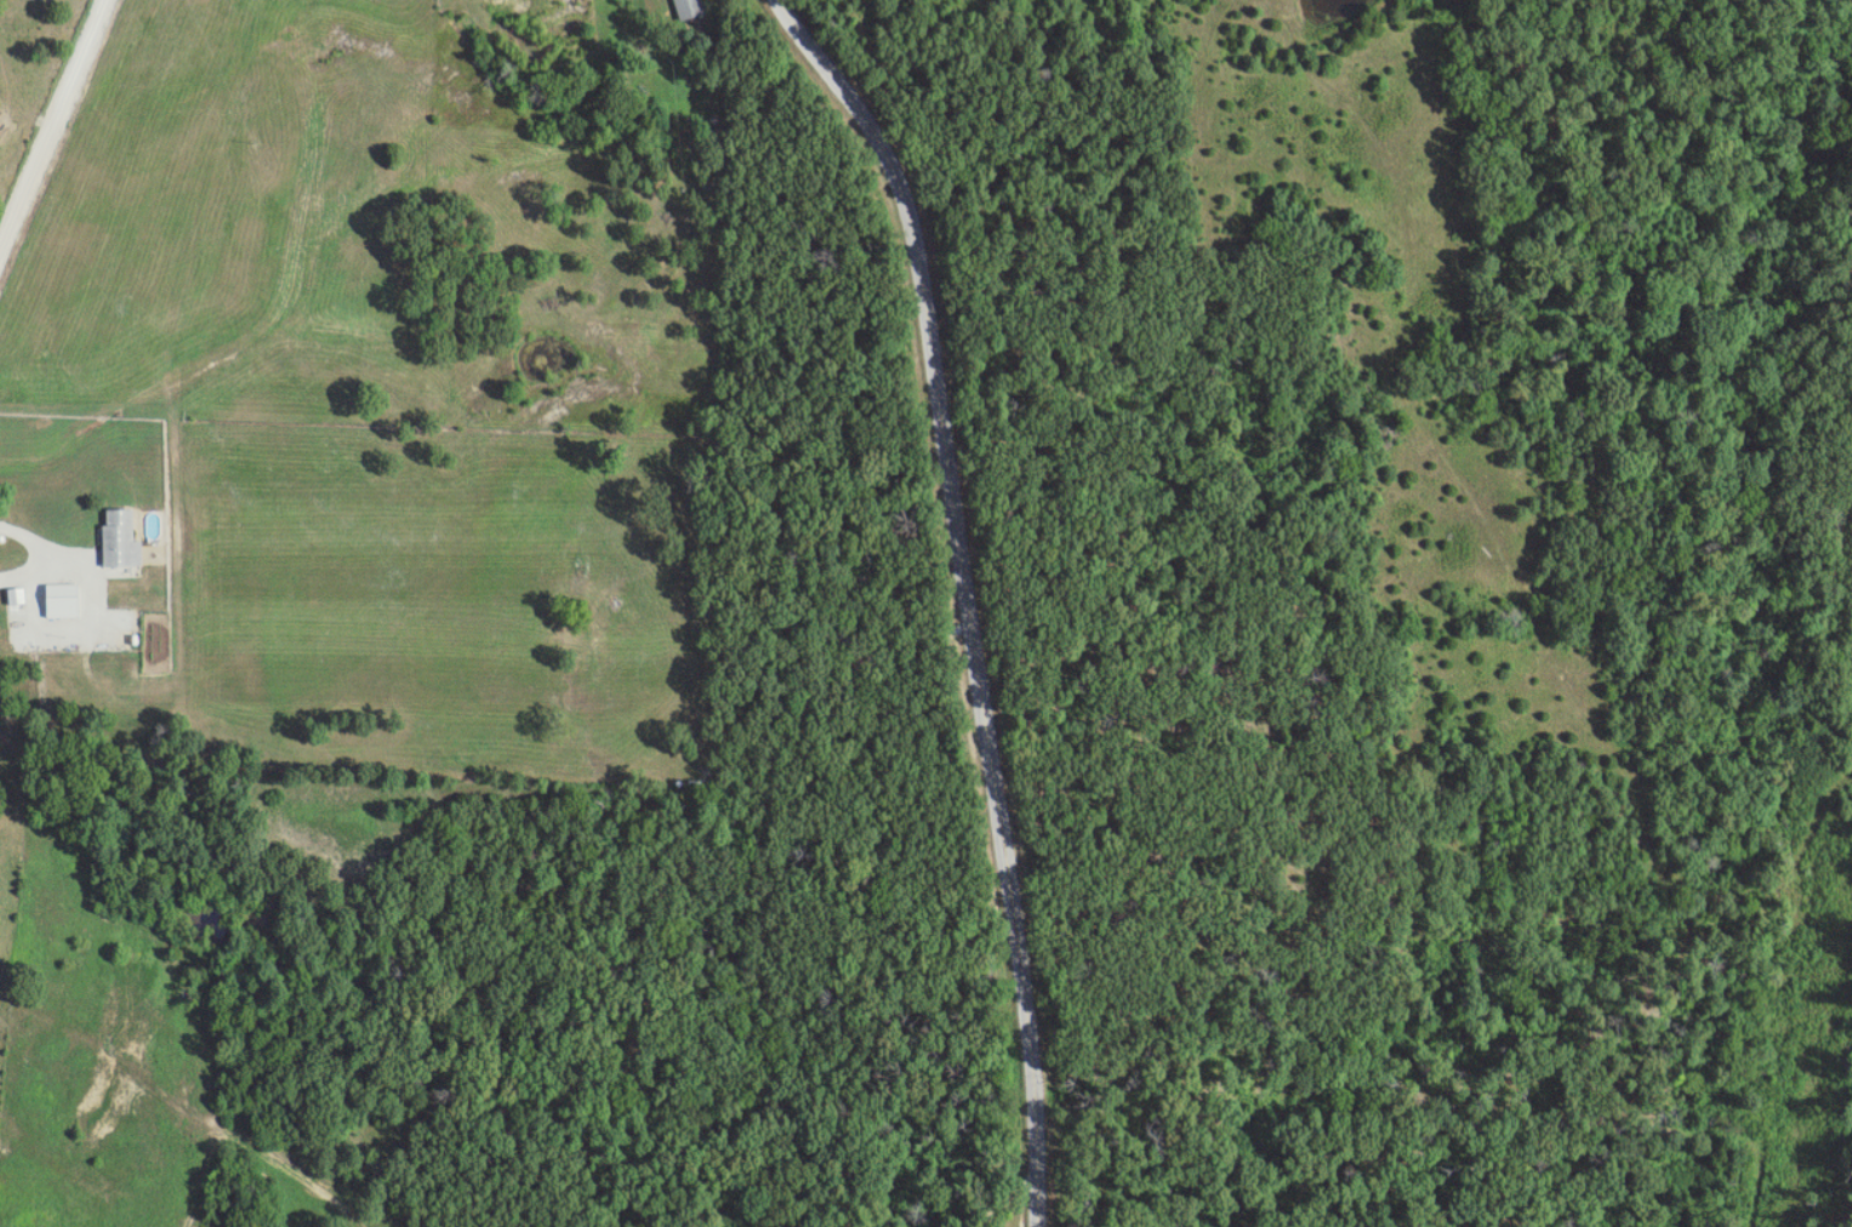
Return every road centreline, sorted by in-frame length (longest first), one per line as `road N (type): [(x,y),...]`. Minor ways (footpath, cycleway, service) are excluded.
road 1 (residential): [(1045,1226),(1041,1082),(1013,840),(978,646),(919,210),(899,162),(787,0)]
road 2 (residential): [(0,265),(111,0)]

